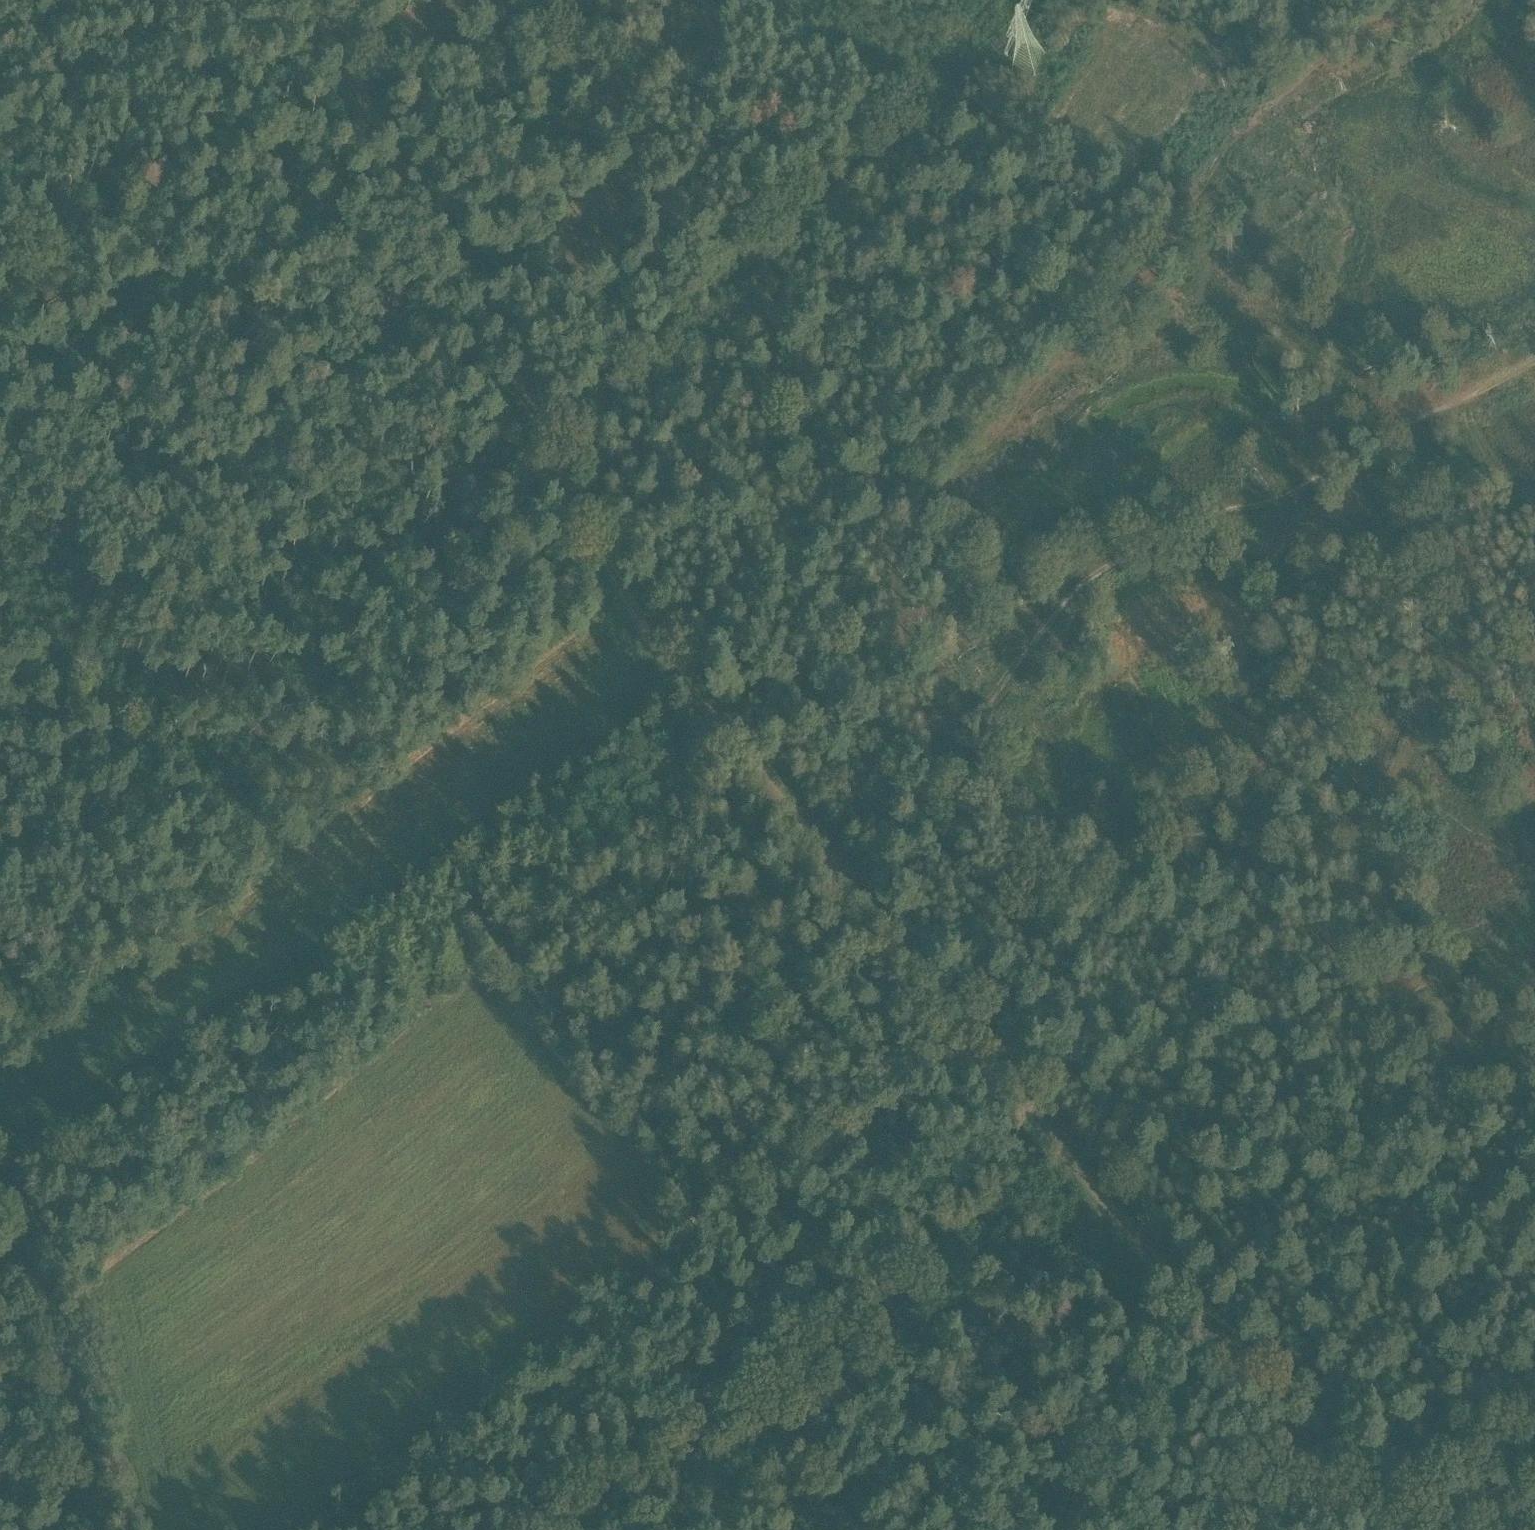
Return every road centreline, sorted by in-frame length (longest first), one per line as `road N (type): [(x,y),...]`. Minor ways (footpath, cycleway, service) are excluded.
road 1 (track): [(821,866),(732,764),(545,467),(309,0)]
road 2 (track): [(1095,1204),(821,866)]
road 3 (track): [(1362,1529),(1095,1204)]

